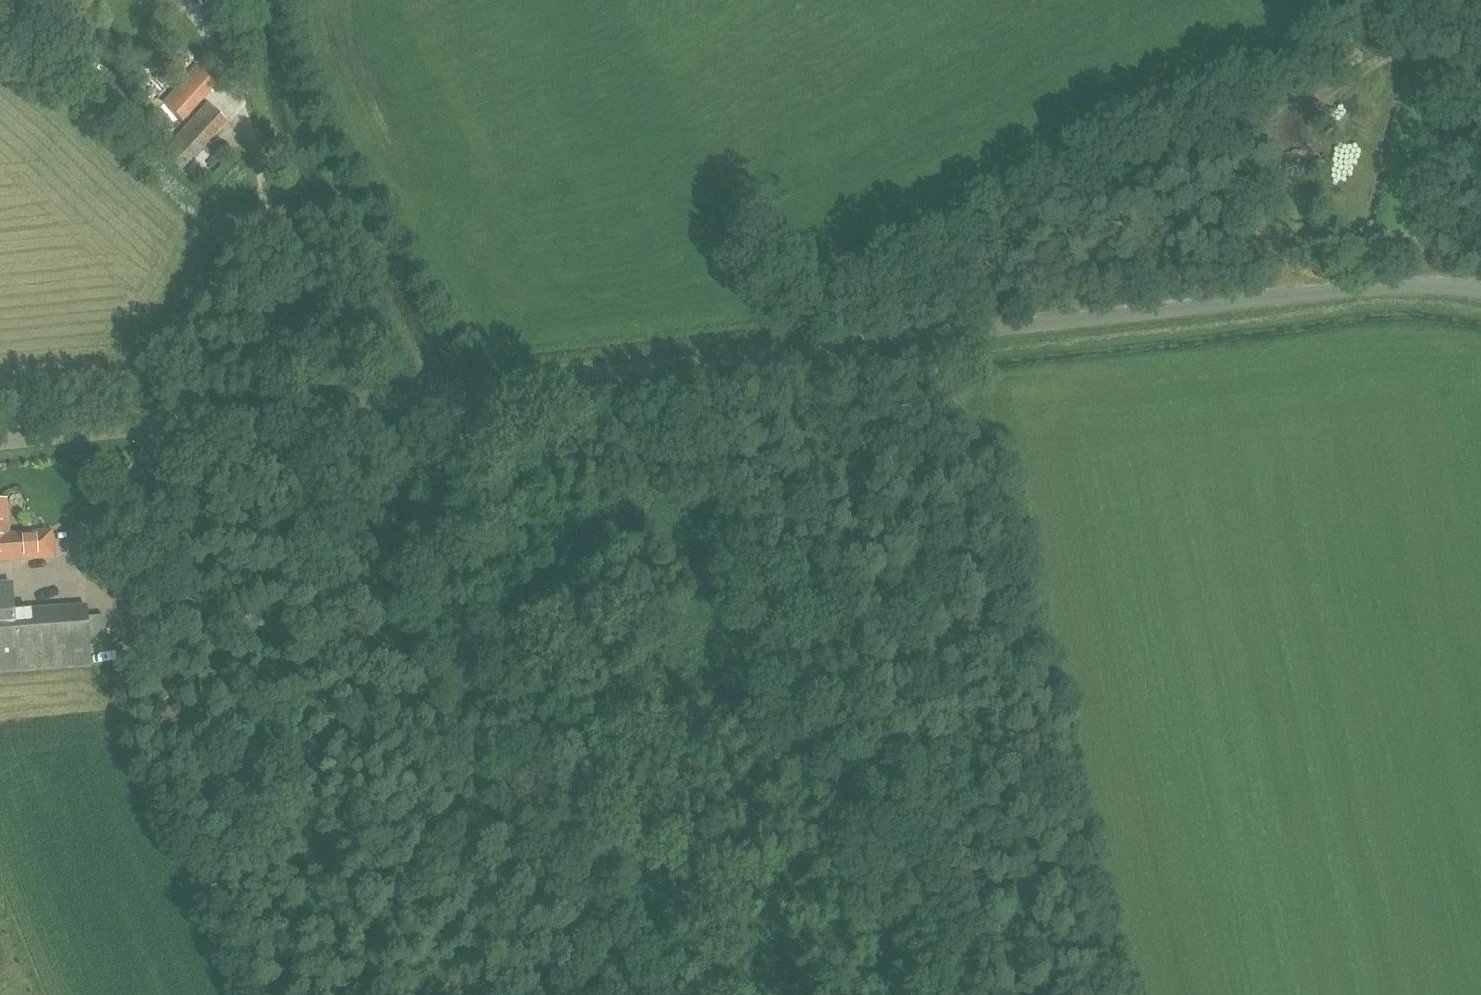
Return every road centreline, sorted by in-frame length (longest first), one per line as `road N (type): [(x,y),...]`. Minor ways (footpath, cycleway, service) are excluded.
road 1 (unclassified): [(0,446),(1415,289),(1480,295)]

